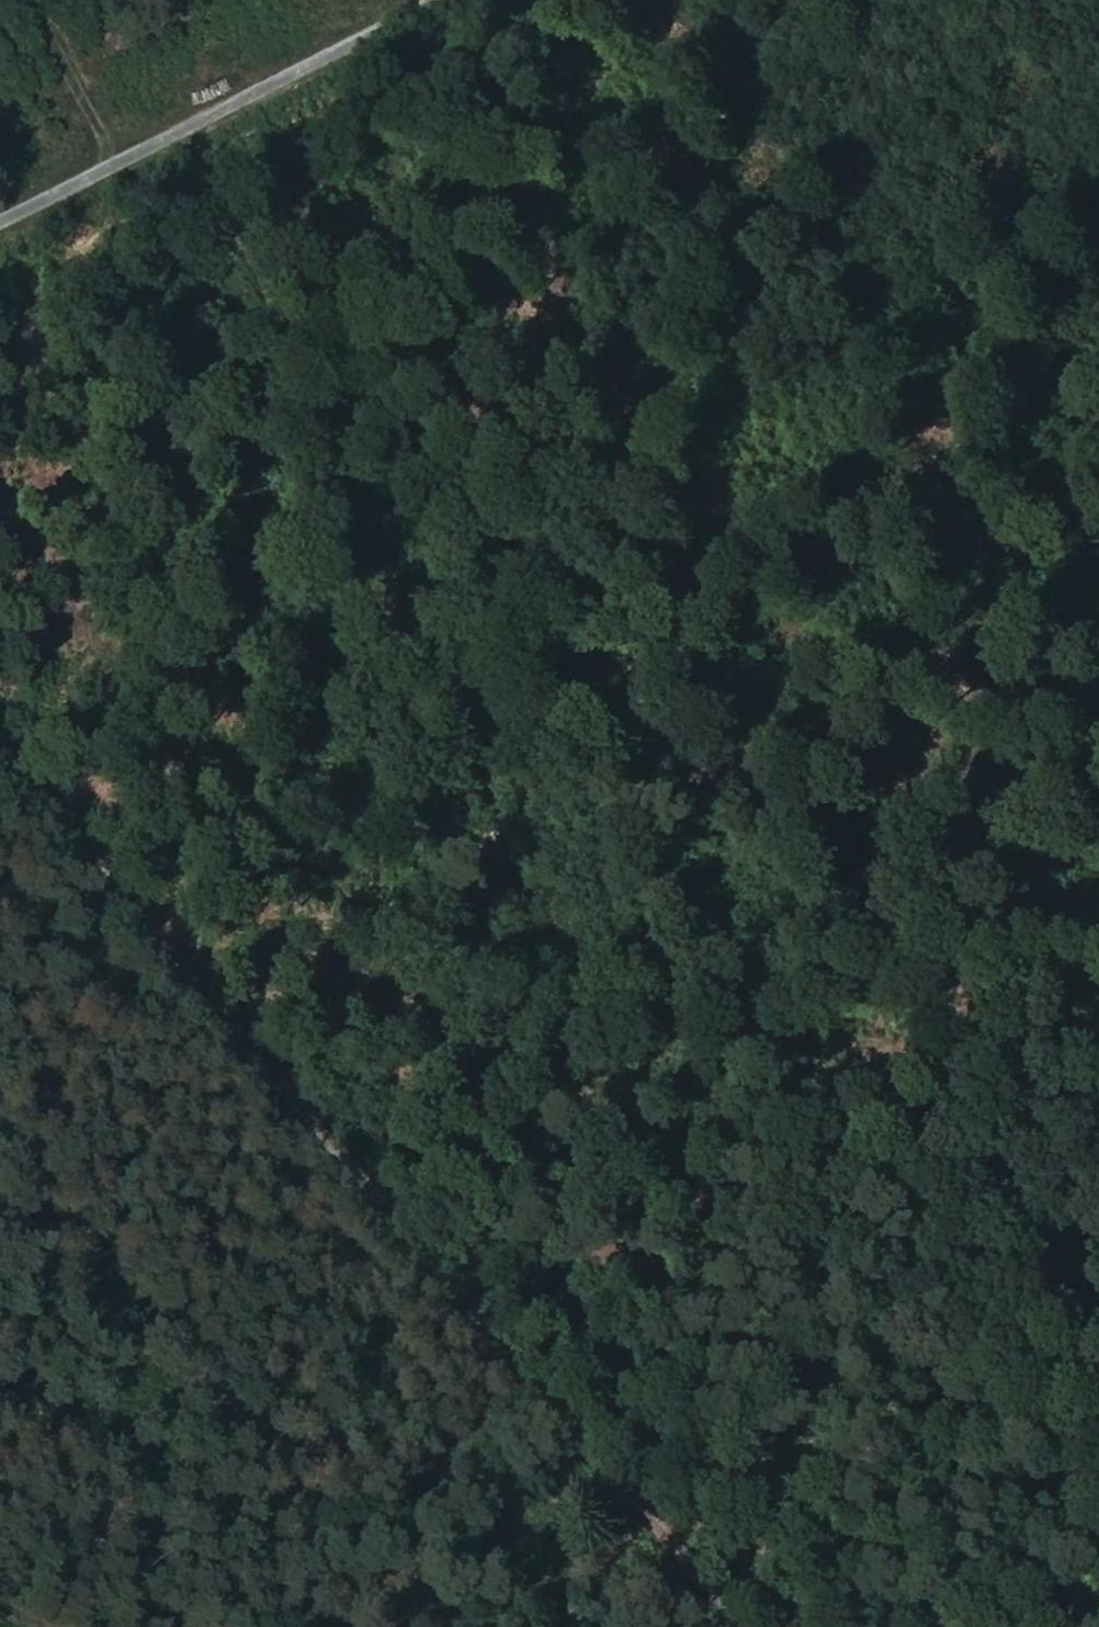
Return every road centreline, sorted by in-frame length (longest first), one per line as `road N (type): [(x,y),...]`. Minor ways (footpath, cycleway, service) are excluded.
road 1 (track): [(762,1626),(0,744)]
road 2 (track): [(0,228),(445,0)]

